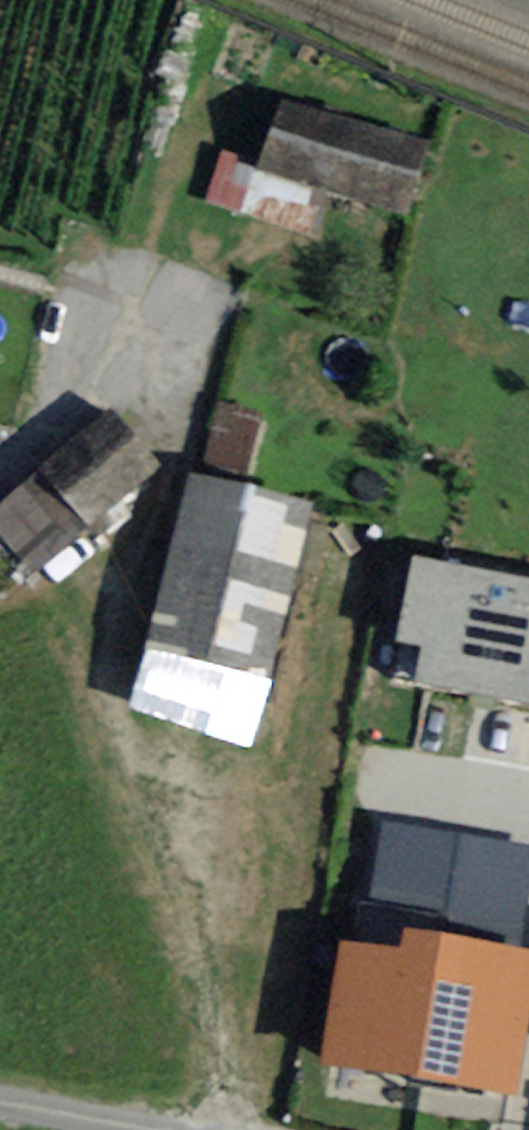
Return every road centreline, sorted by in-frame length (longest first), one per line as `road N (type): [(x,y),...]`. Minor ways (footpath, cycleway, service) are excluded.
road 1 (residential): [(174,292),(0,475)]
road 2 (residential): [(0,1092),(179,1129)]

